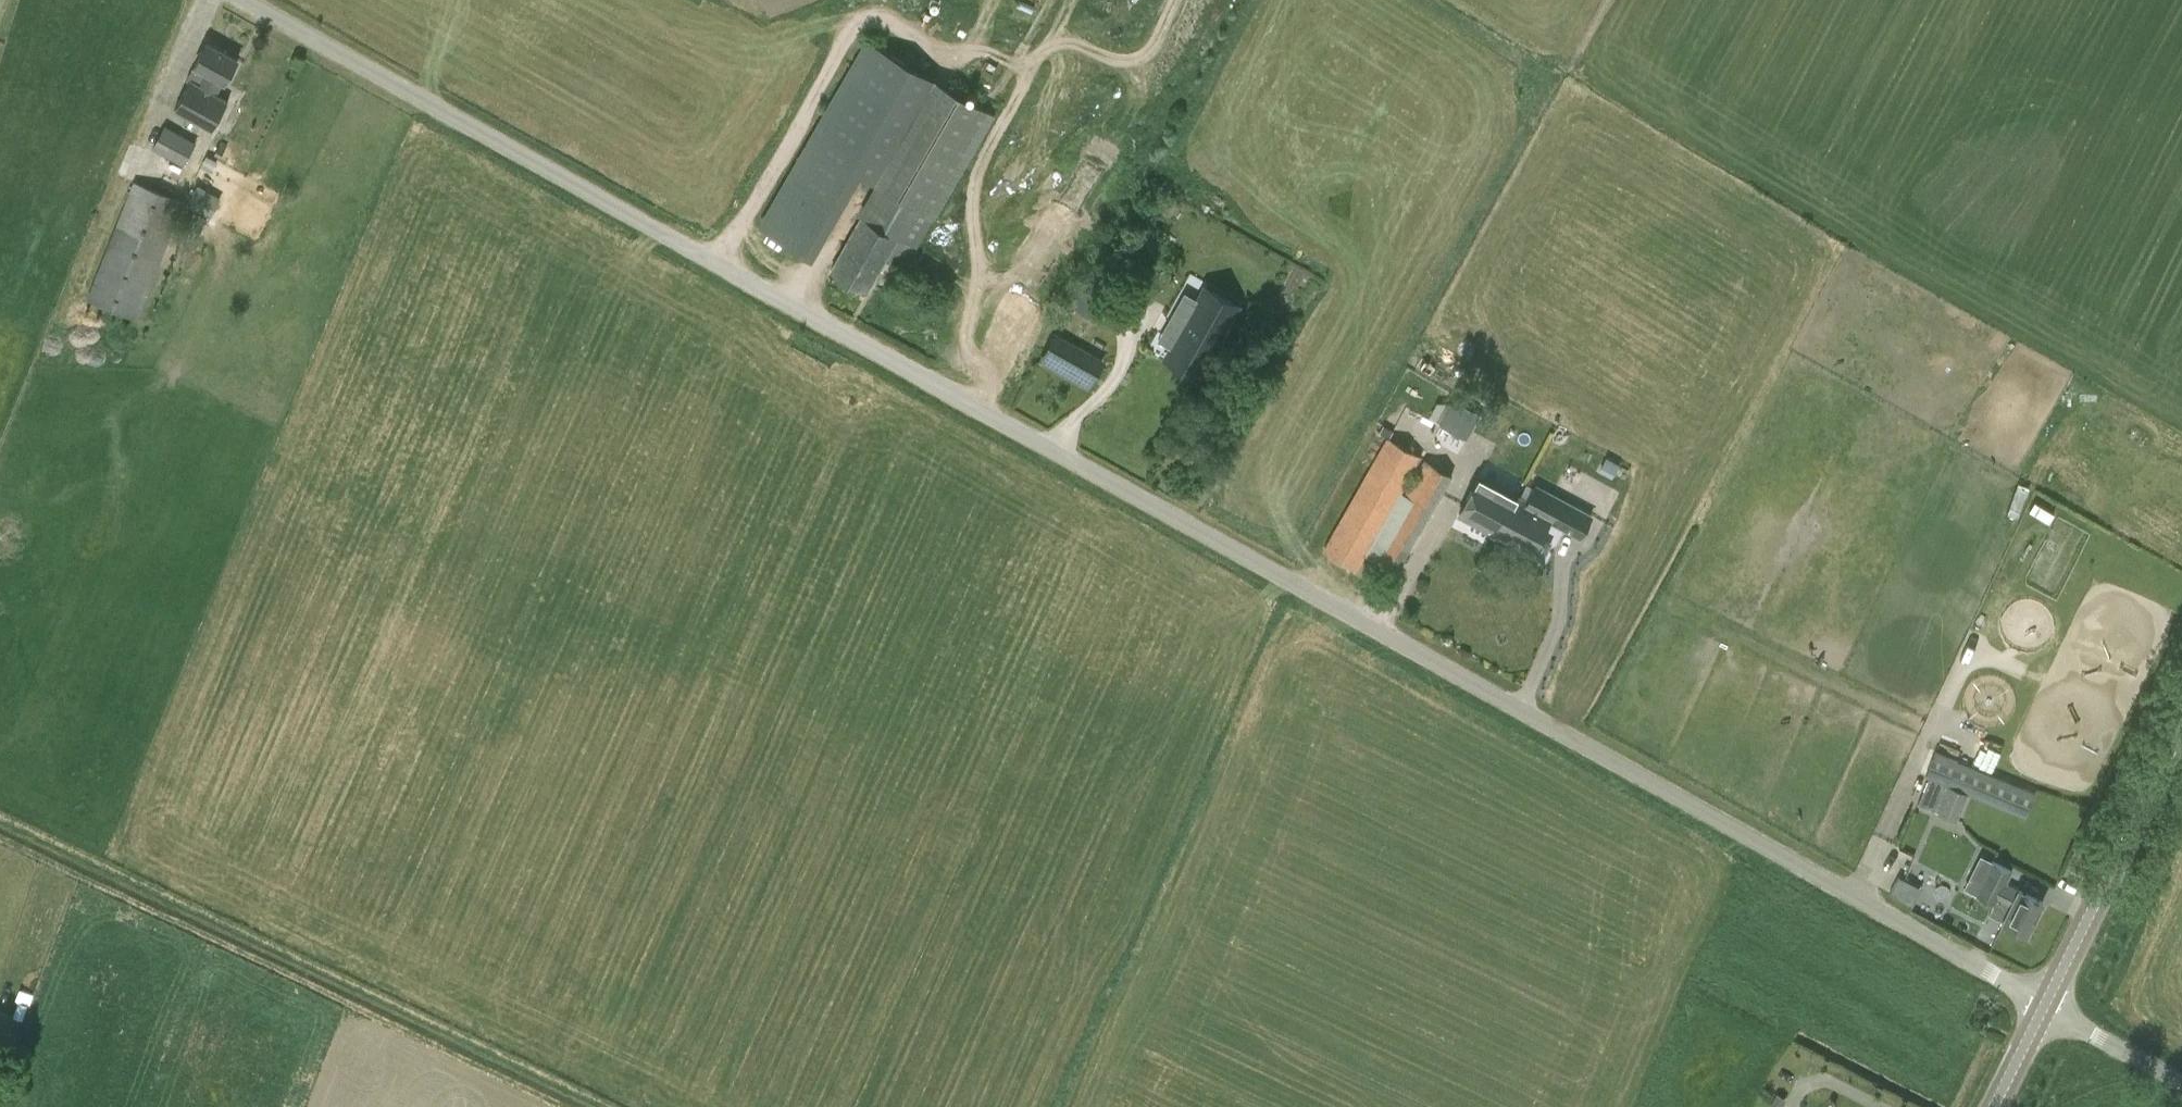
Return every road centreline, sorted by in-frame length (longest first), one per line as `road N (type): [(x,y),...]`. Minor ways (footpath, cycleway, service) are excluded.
road 1 (unclassified): [(2045,1005),(242,0)]
road 2 (unclassified): [(2045,1005),(2181,729)]
road 3 (unclassified): [(2181,1082),(2045,1005)]

